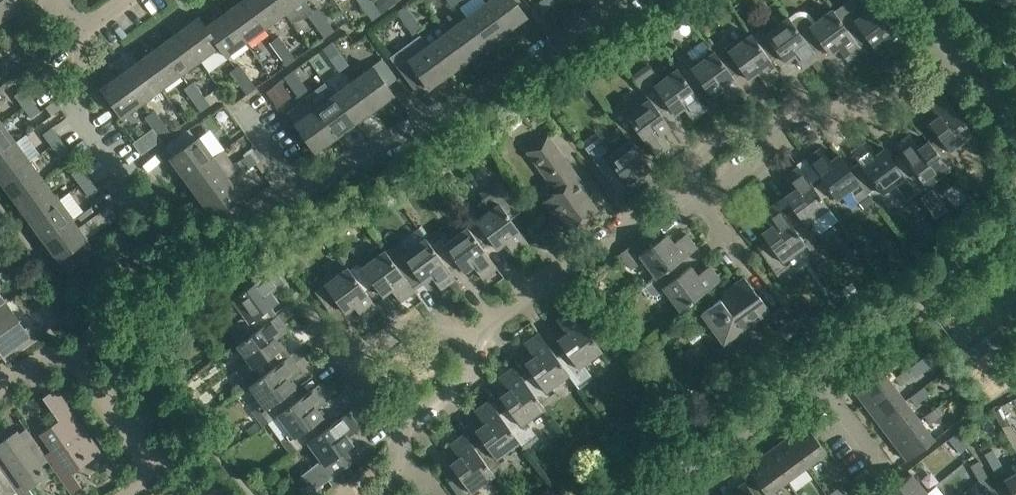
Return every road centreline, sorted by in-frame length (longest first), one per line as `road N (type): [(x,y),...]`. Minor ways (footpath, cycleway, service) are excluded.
road 1 (residential): [(619,0),(512,72),(297,188)]
road 2 (residential): [(297,188),(212,236),(148,214),(77,121),(78,37)]
road 3 (residential): [(471,339),(611,240),(689,203)]
road 4 (unclassified): [(819,369),(1015,213)]
road 5 (unclassified): [(648,494),(819,369)]
road 6 (residential): [(152,455),(77,360),(53,355),(0,388)]
road 7 (residential): [(782,125),(895,93),(951,45)]
road 8 (residential): [(689,203),(712,149),(743,131),(782,125)]
road 9 (residential): [(355,367),(408,328),(471,339)]
road 10 (residential): [(819,369),(889,473)]

